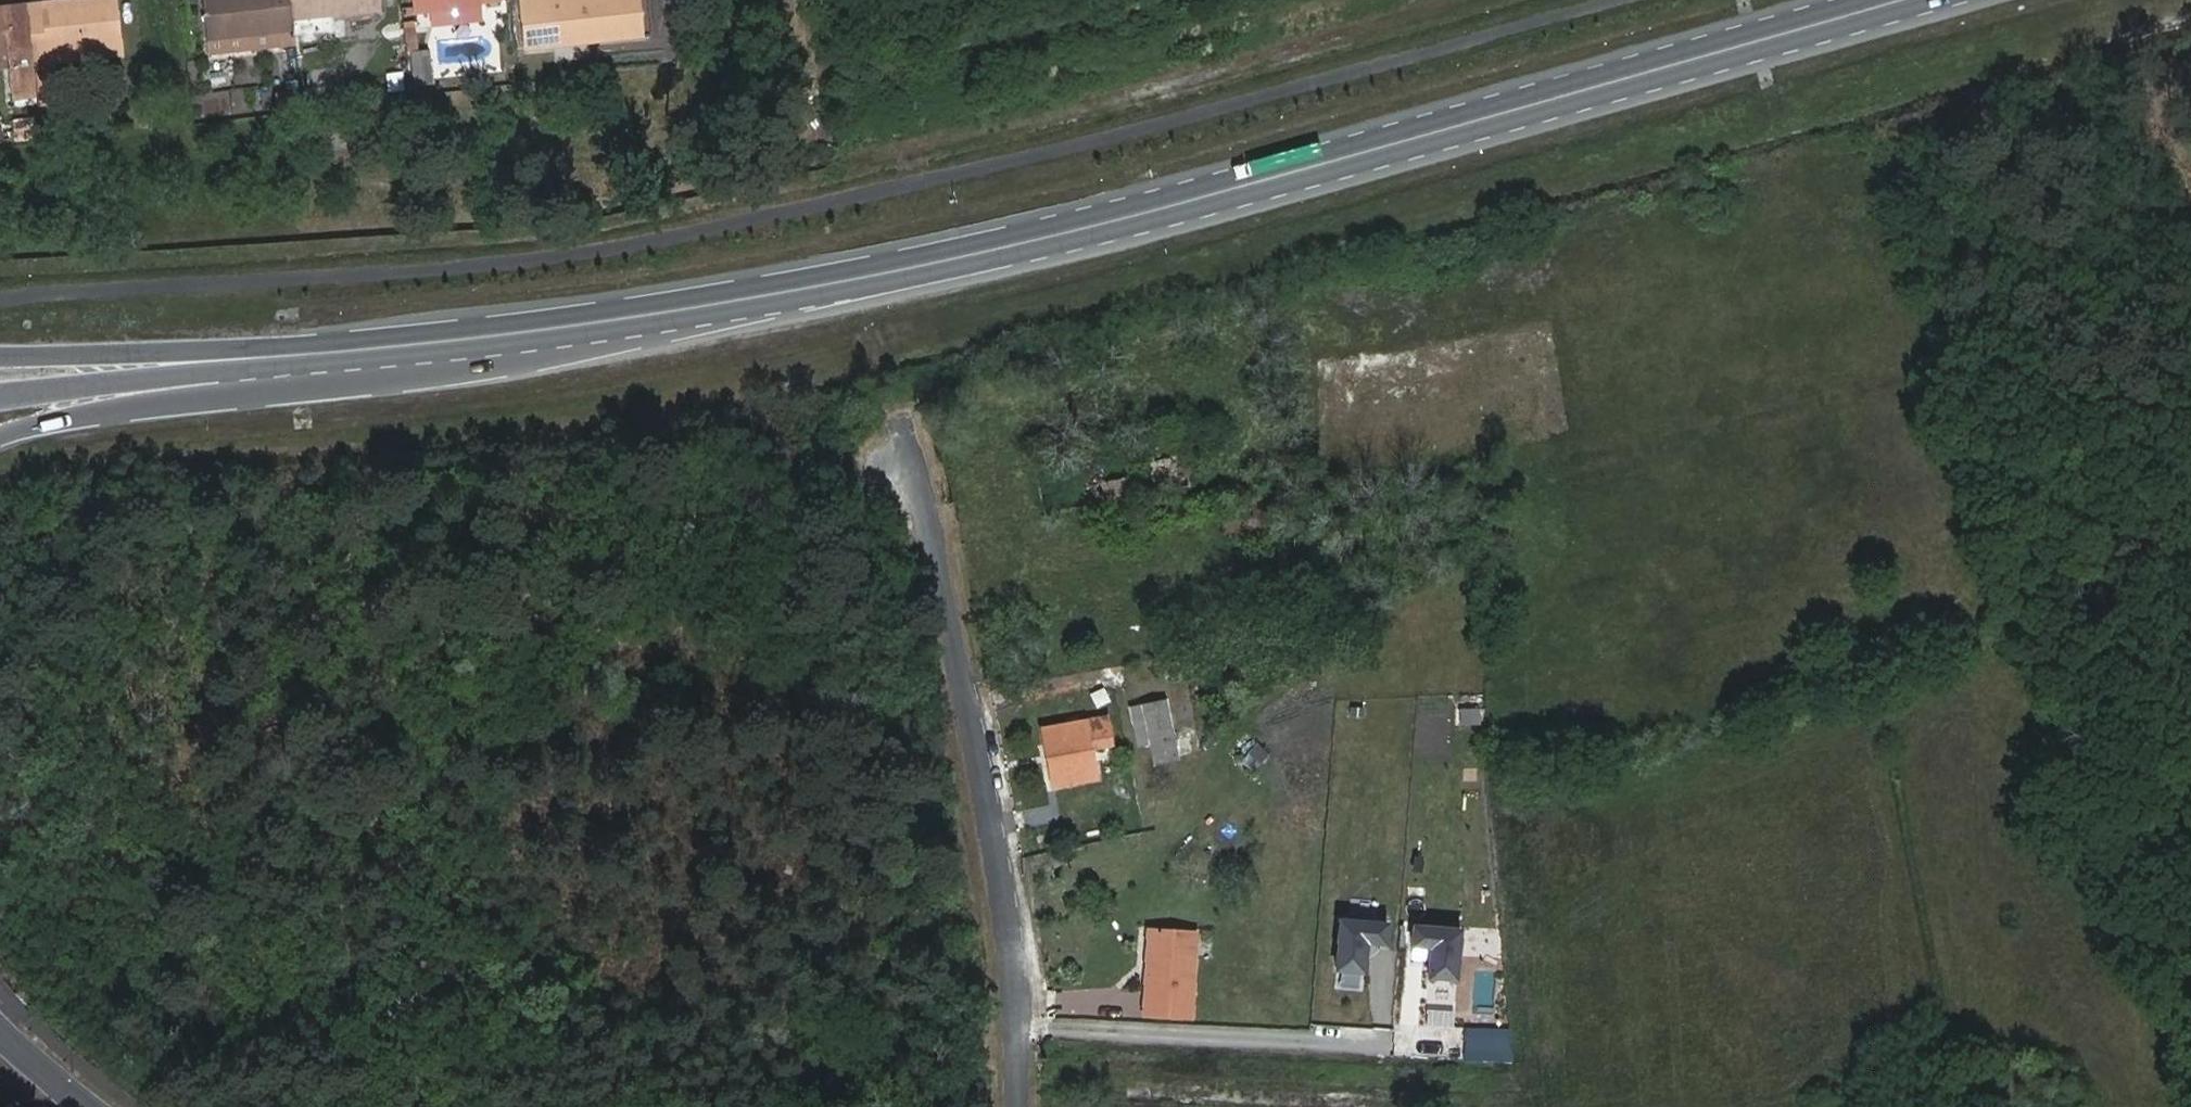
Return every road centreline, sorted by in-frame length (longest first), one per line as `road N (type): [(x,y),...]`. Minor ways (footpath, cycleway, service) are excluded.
road 1 (primary): [(1900,0),(1014,245),(653,315)]
road 2 (primary): [(0,440),(73,413),(215,397),(653,315)]
road 3 (residential): [(1019,1106),(1007,903),(938,541),(910,472)]
road 4 (primary): [(653,315),(260,353)]
road 5 (primary): [(0,389),(260,353)]
road 6 (primary): [(260,353),(0,346)]

